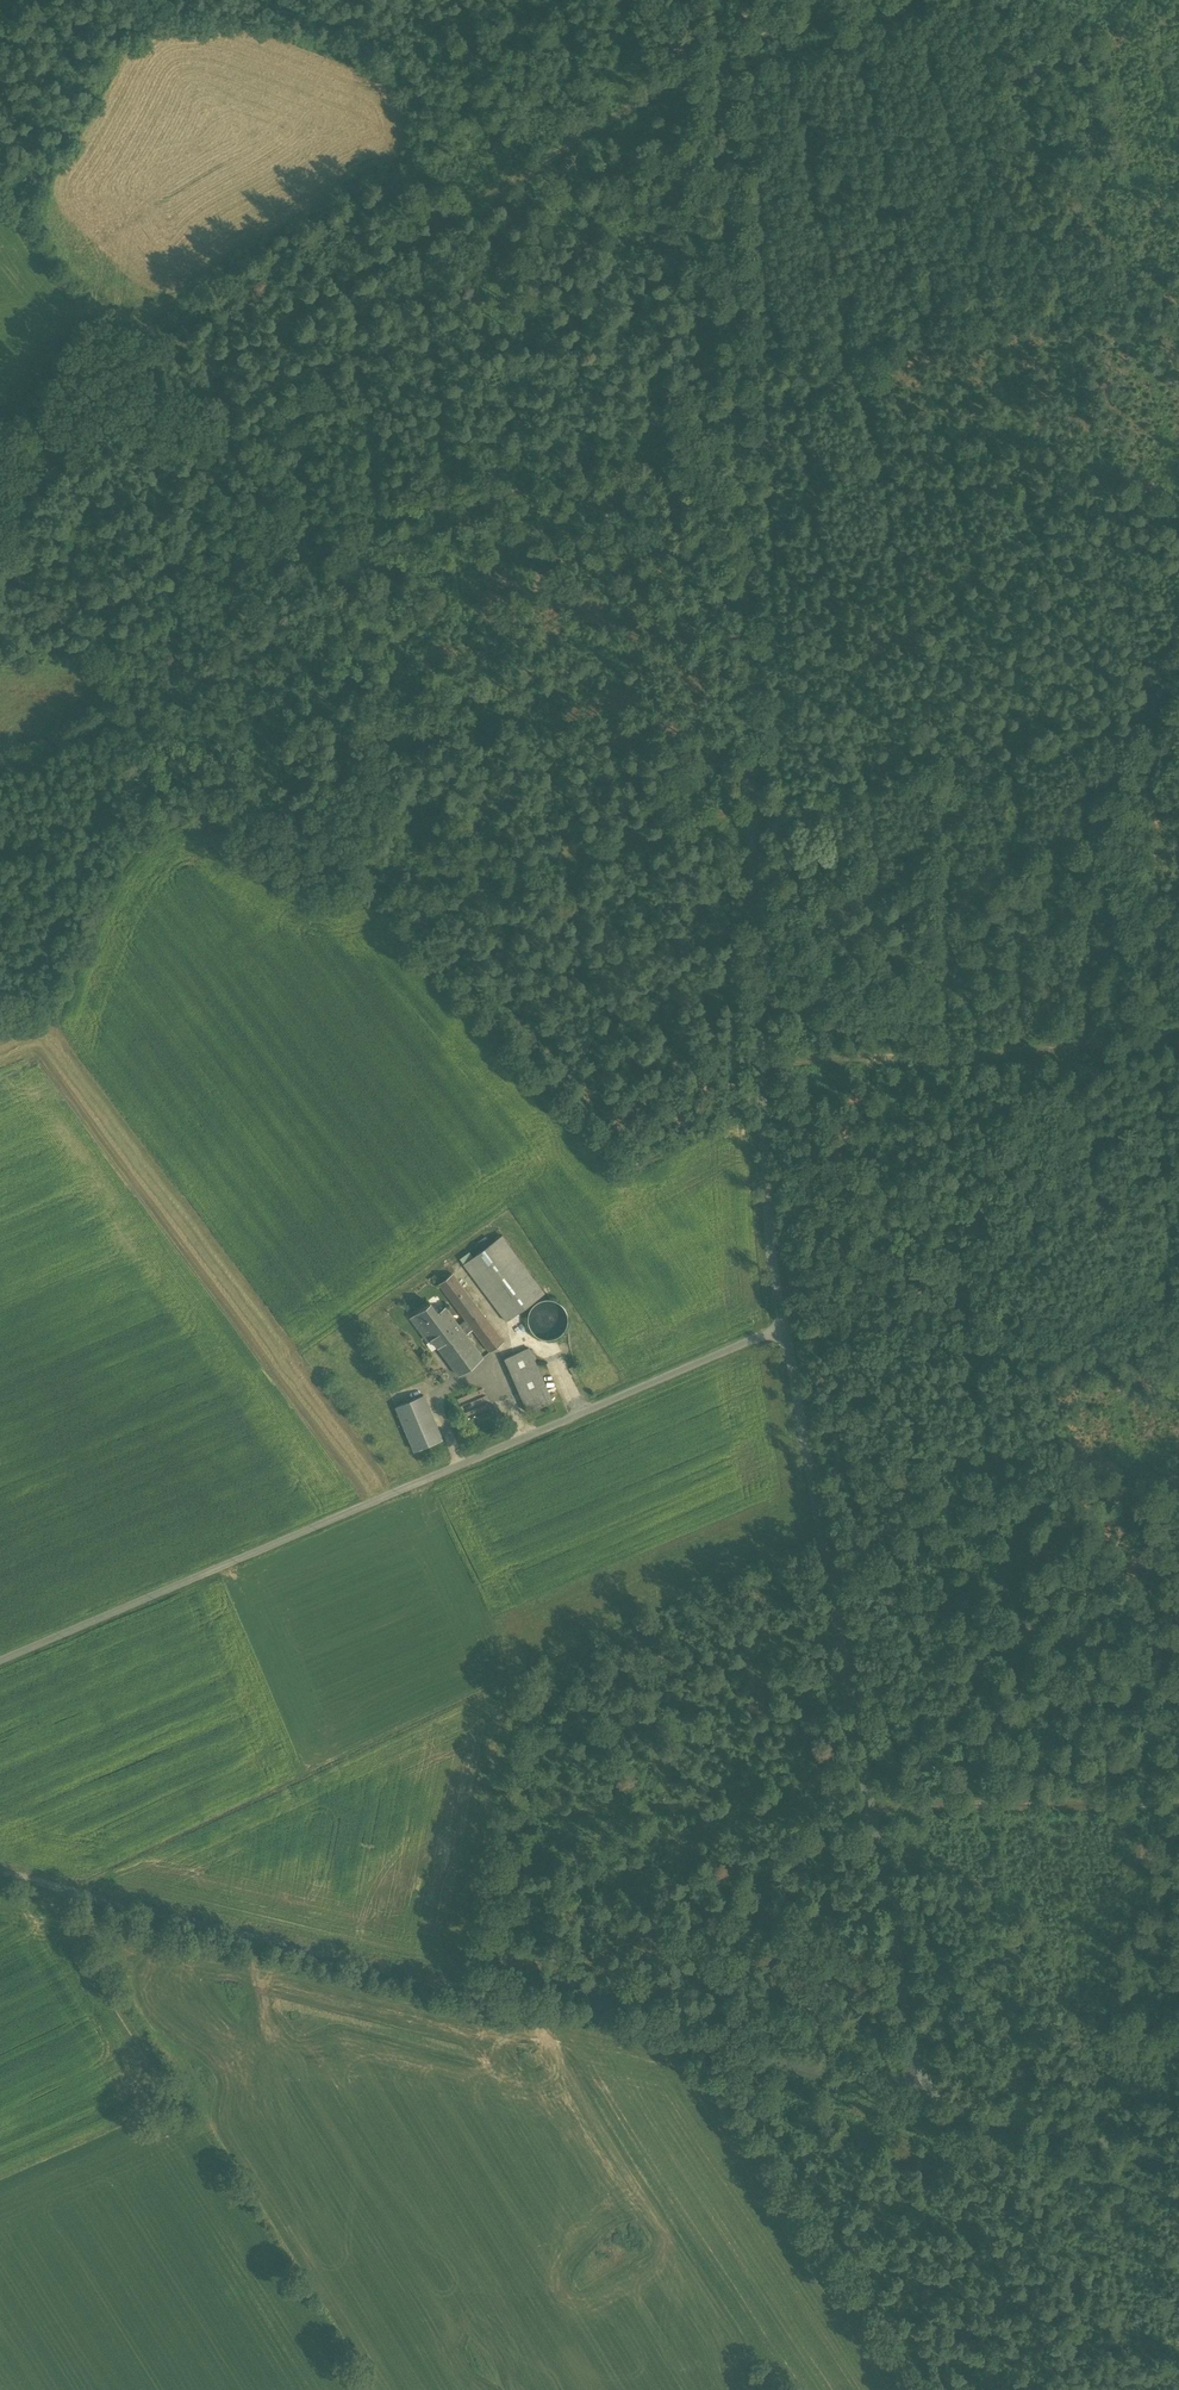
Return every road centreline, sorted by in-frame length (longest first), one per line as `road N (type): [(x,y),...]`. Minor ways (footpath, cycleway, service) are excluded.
road 1 (tertiary): [(721,49),(764,1142),(783,1326)]
road 2 (tertiary): [(783,1326),(919,2076),(965,2109),(1178,2161)]
road 3 (track): [(0,1875),(876,2085),(919,2076)]
road 4 (unclassified): [(783,1326),(0,1662)]
road 5 (track): [(0,490),(721,49)]
road 6 (track): [(761,1059),(1086,1045),(1178,1026)]
road 7 (track): [(1178,1371),(783,1326)]
road 8 (track): [(884,0),(721,49)]

